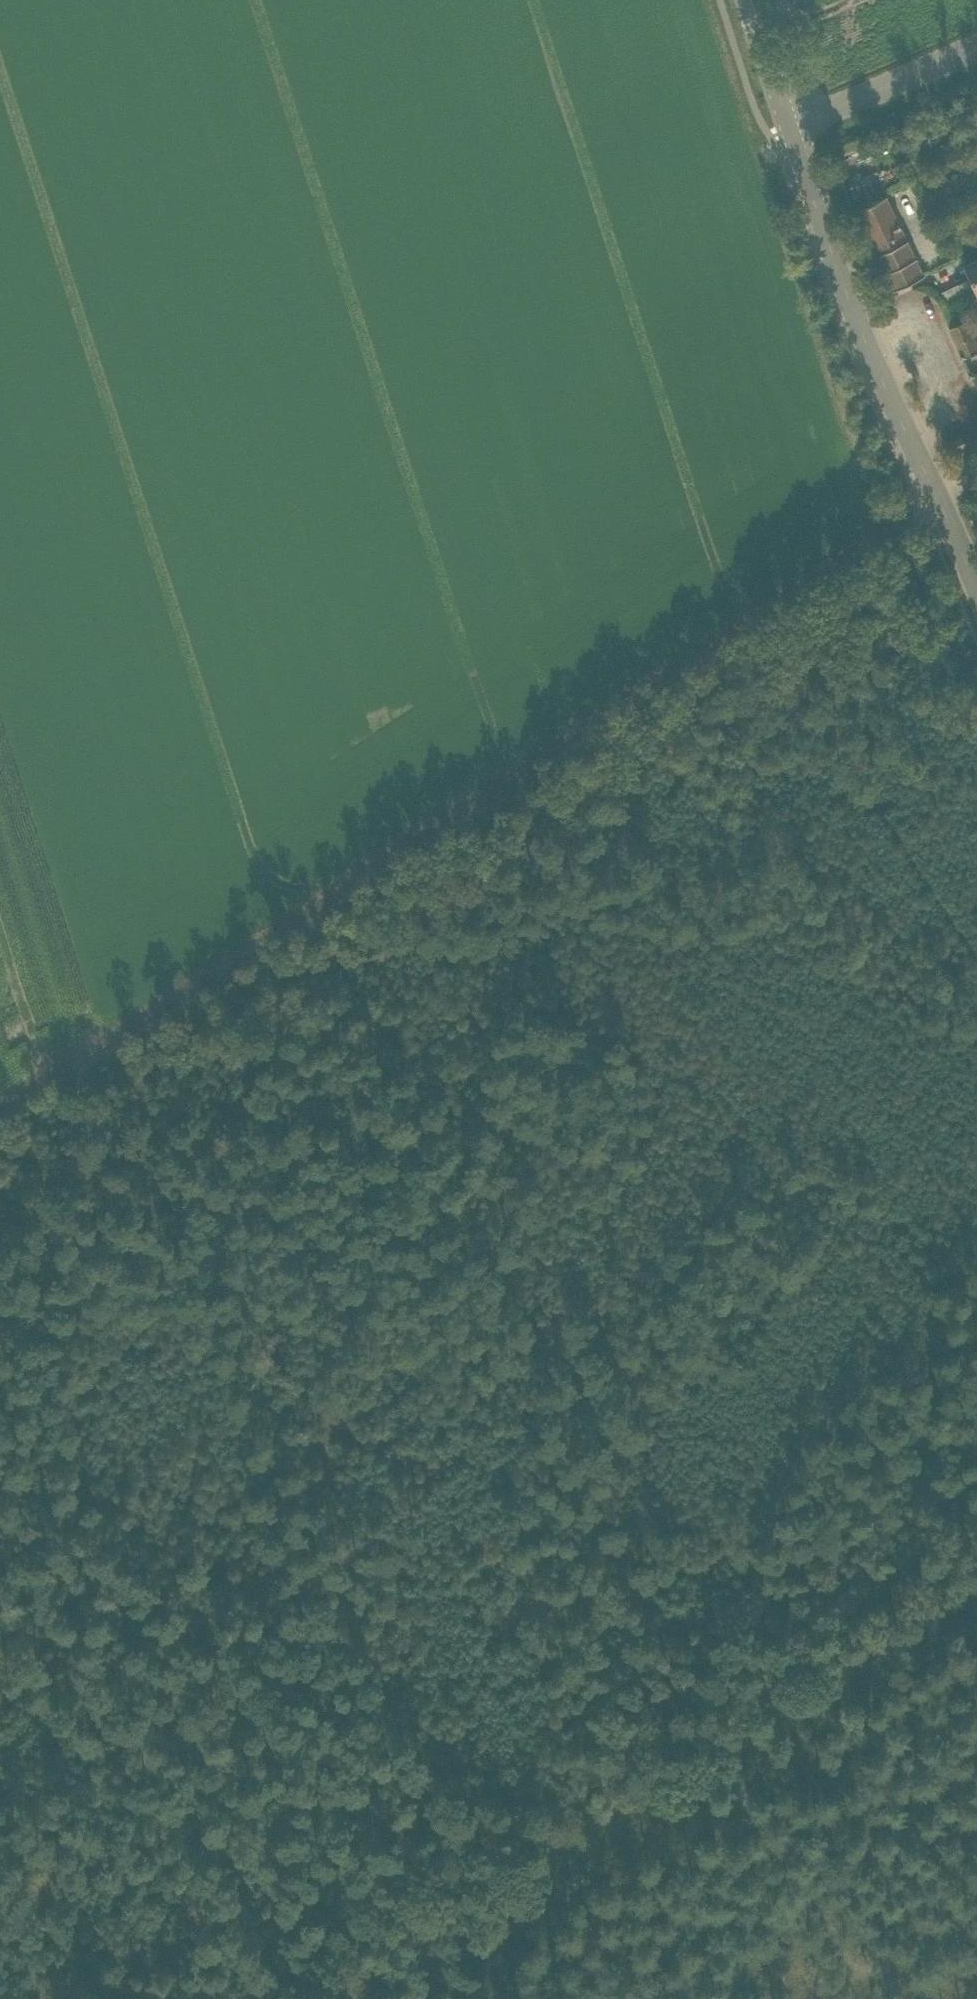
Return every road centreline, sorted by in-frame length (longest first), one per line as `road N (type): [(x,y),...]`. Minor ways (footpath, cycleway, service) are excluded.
road 1 (track): [(929,490),(0,1108)]
road 2 (tertiary): [(810,191),(976,605)]
road 3 (track): [(788,126),(976,44)]
road 4 (tertiary): [(810,191),(744,0)]

